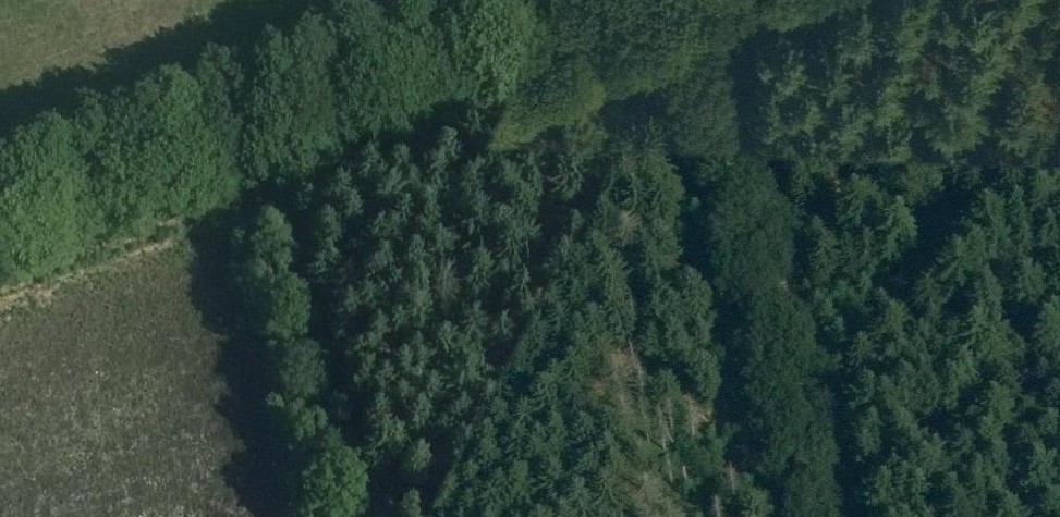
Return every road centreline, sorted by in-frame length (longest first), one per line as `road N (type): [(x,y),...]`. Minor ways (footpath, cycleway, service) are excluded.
road 1 (track): [(616,0),(0,217)]
road 2 (track): [(339,516),(205,0)]
road 3 (track): [(798,516),(669,0)]

